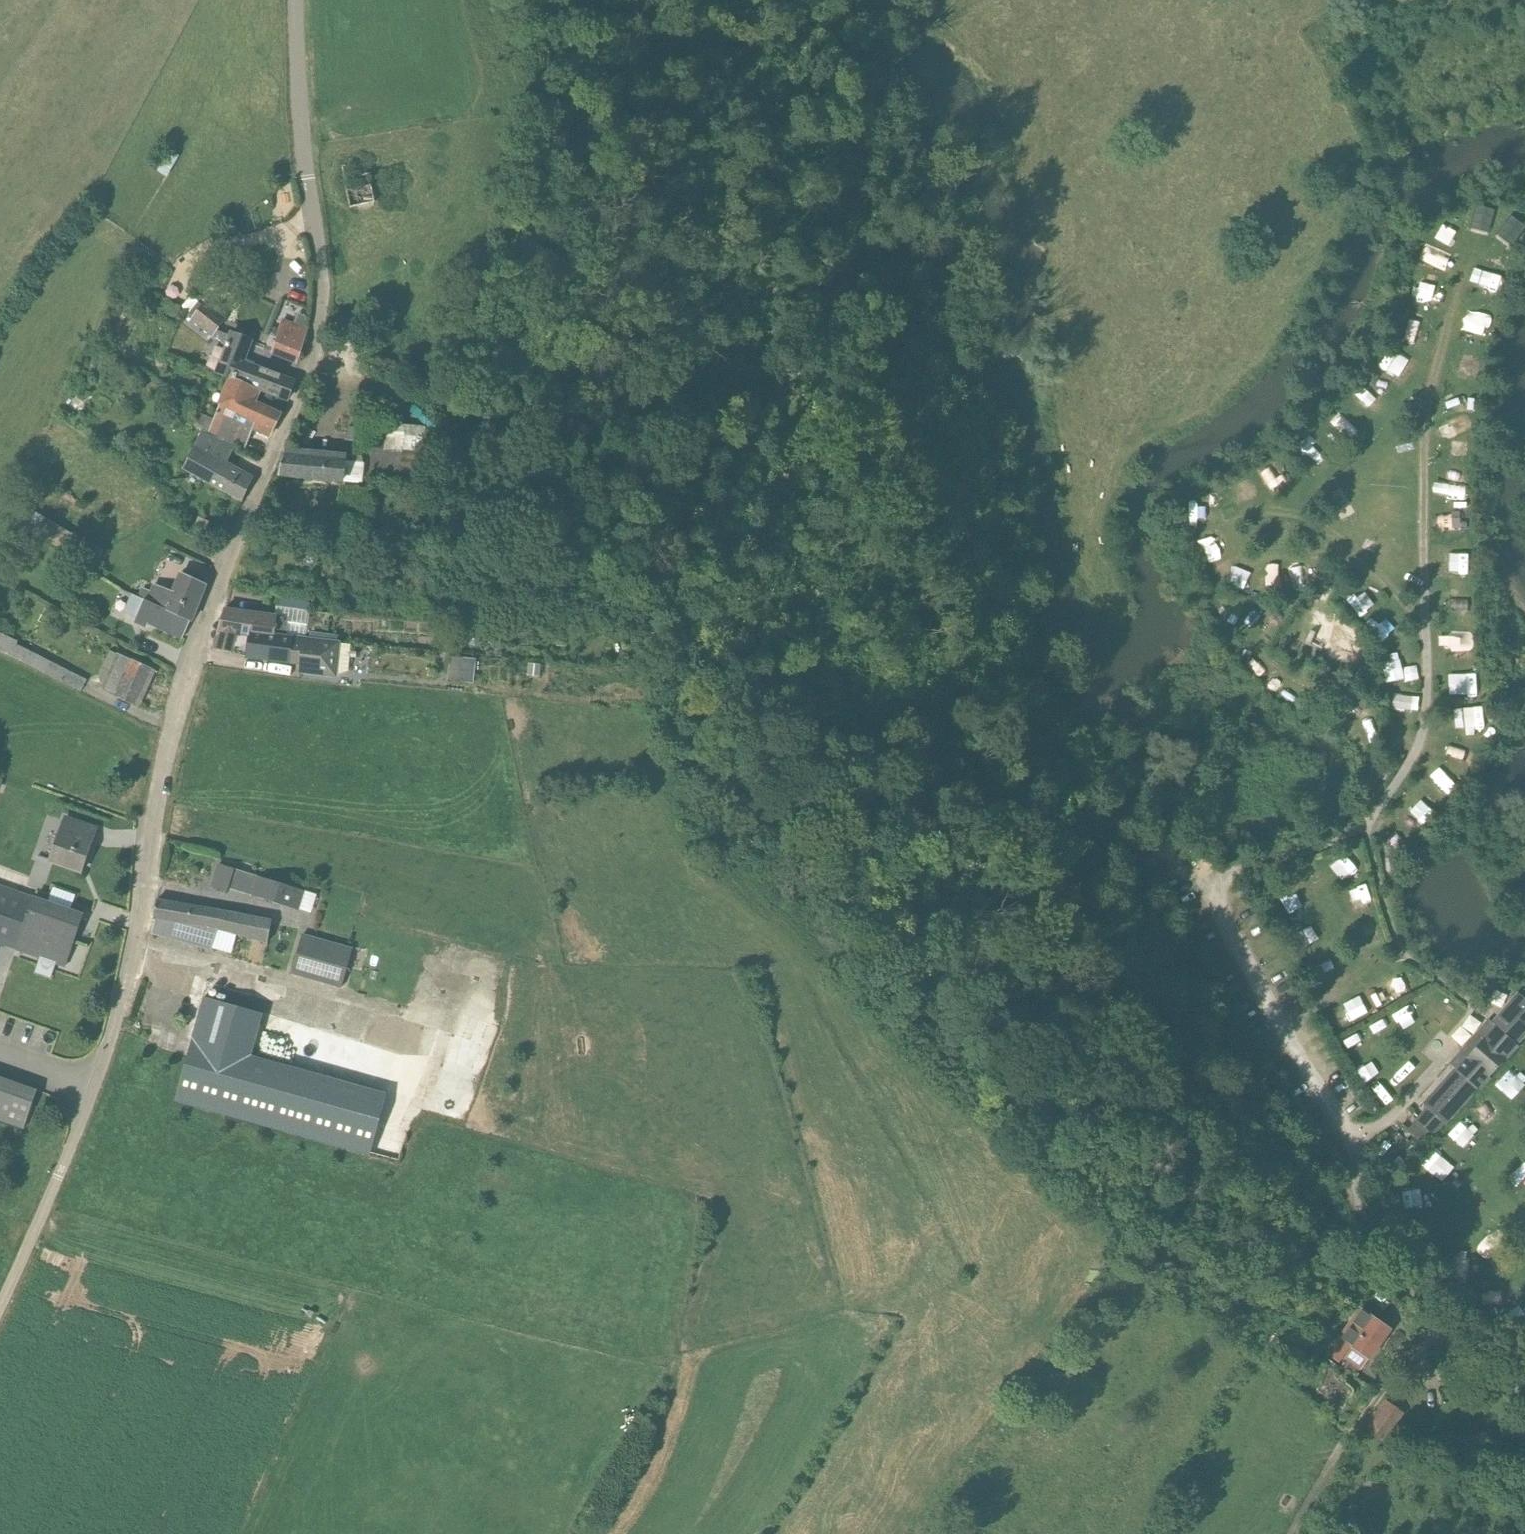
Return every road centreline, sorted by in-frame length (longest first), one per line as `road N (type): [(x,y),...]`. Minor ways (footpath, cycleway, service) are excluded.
road 1 (residential): [(296,0),(319,320),(298,395),(188,675),(114,1024)]
road 2 (unclassified): [(114,1024),(73,1143),(0,1306)]
road 3 (unclassified): [(1524,1402),(1430,1319),(1335,1179)]
road 4 (track): [(1439,1329),(1348,1436),(1293,1533)]

